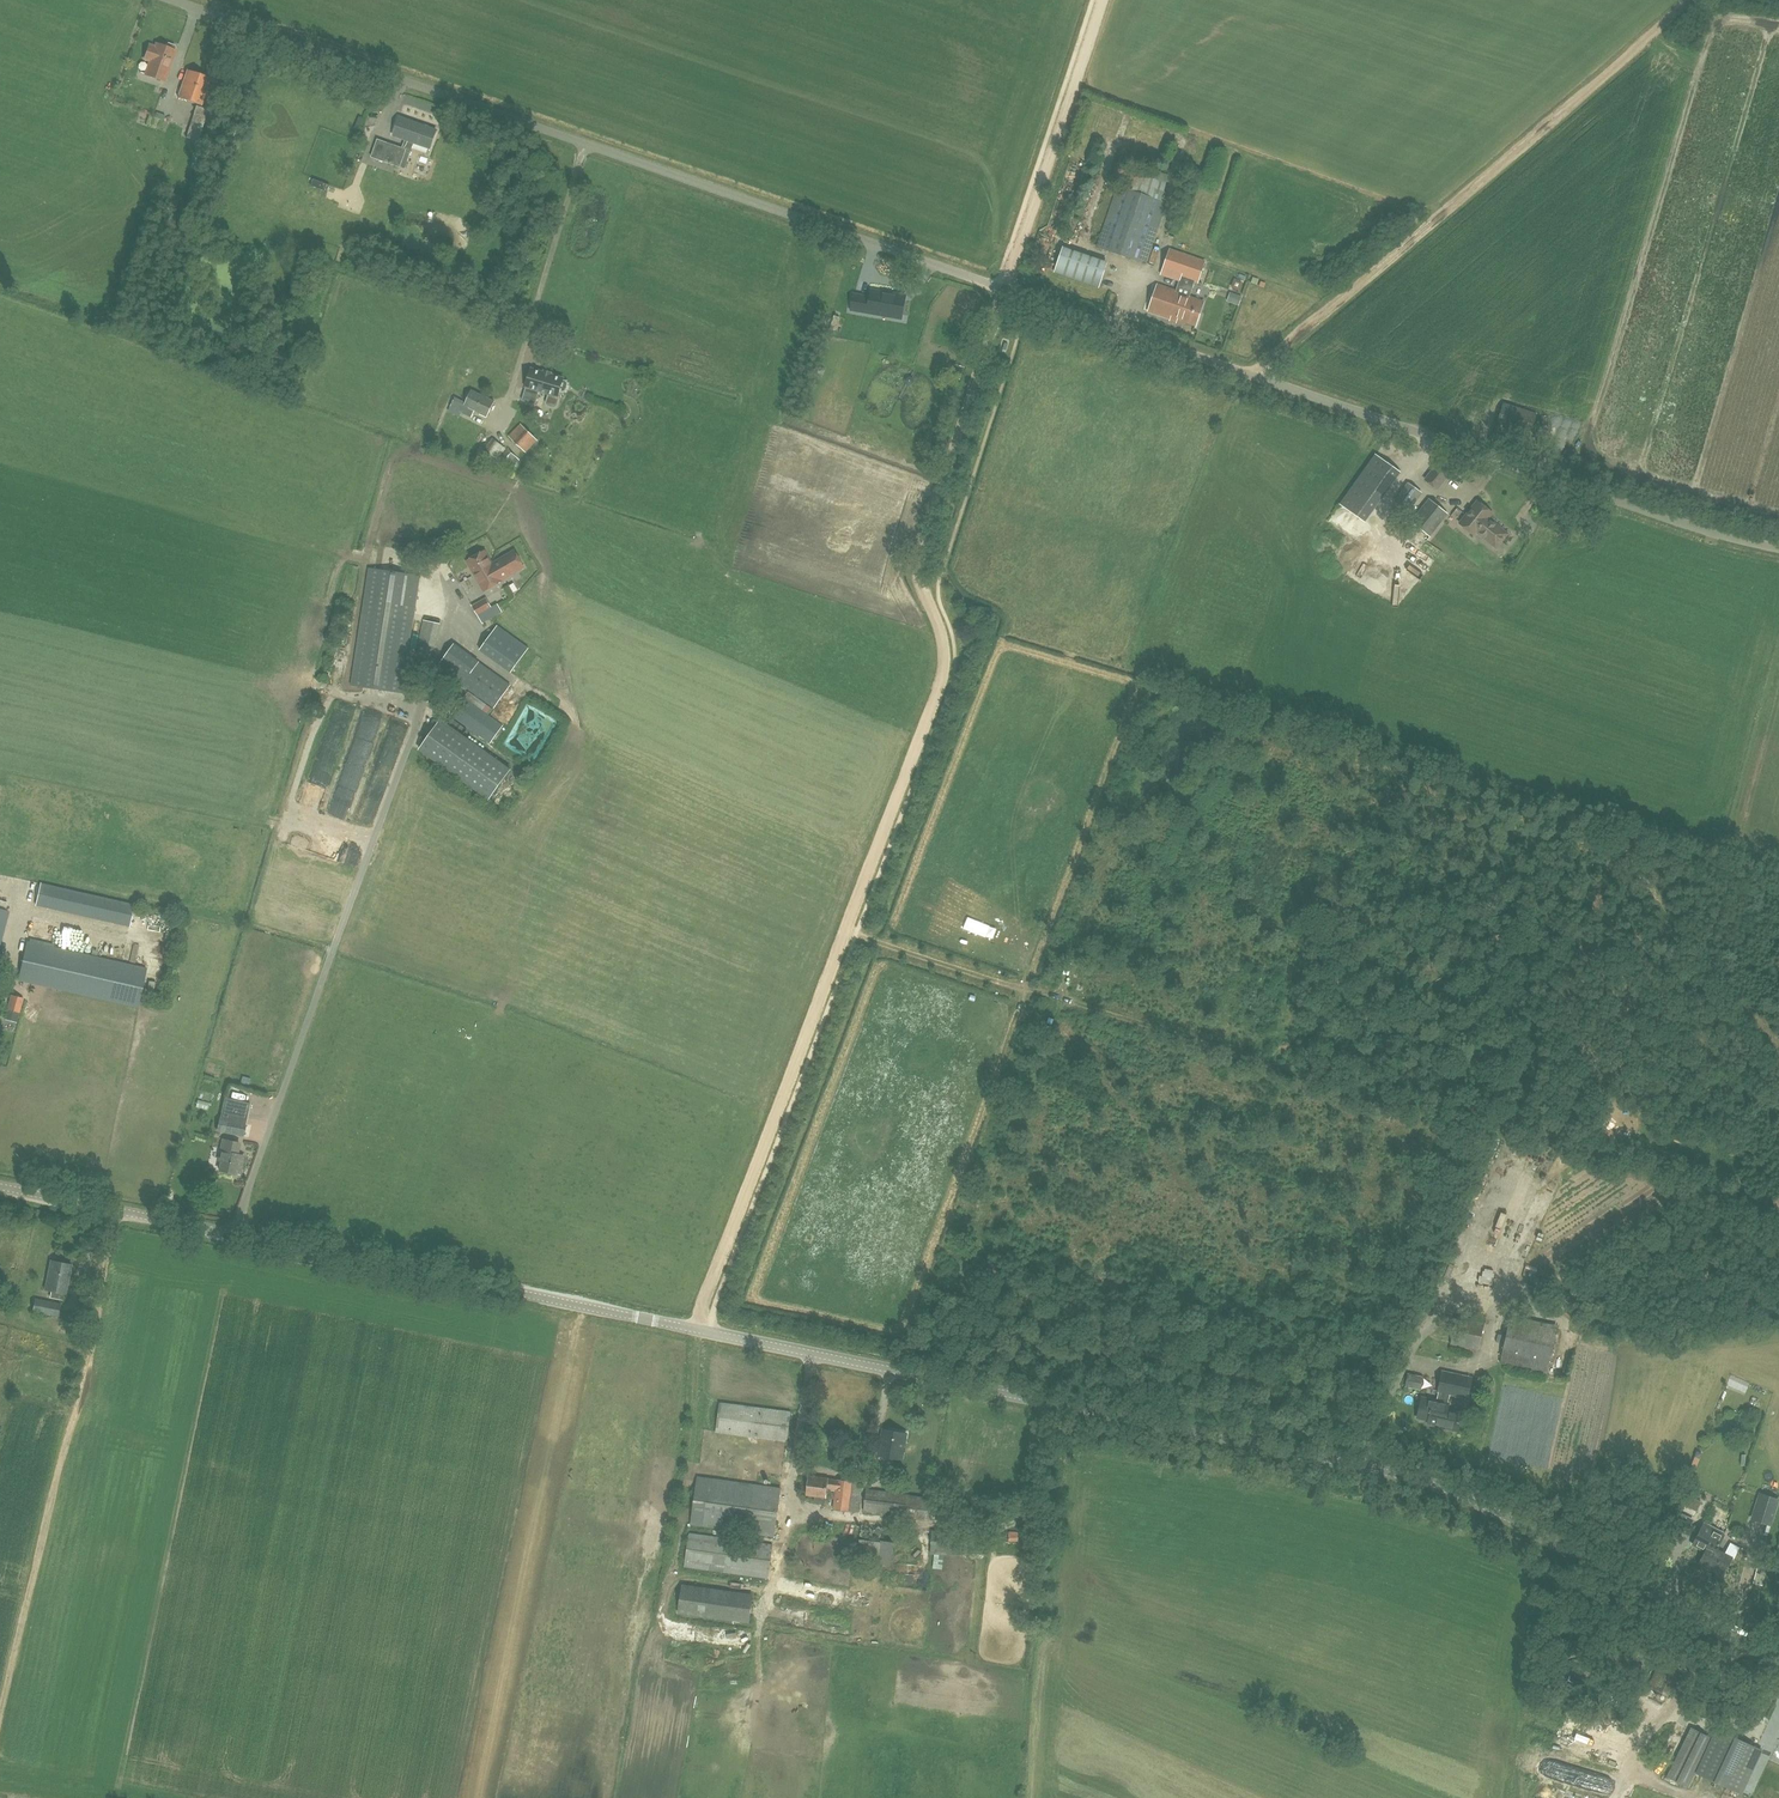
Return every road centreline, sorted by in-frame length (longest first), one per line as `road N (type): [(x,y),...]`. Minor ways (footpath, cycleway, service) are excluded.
road 1 (unclassified): [(1778,1659),(1423,1482),(0,1183)]
road 2 (unclassified): [(1778,549),(1252,378),(174,0)]
road 3 (track): [(1006,290),(918,567),(941,626),(942,683),(694,1329)]
road 4 (track): [(1693,0),(1252,378)]
road 5 (track): [(1006,290),(1104,0)]

